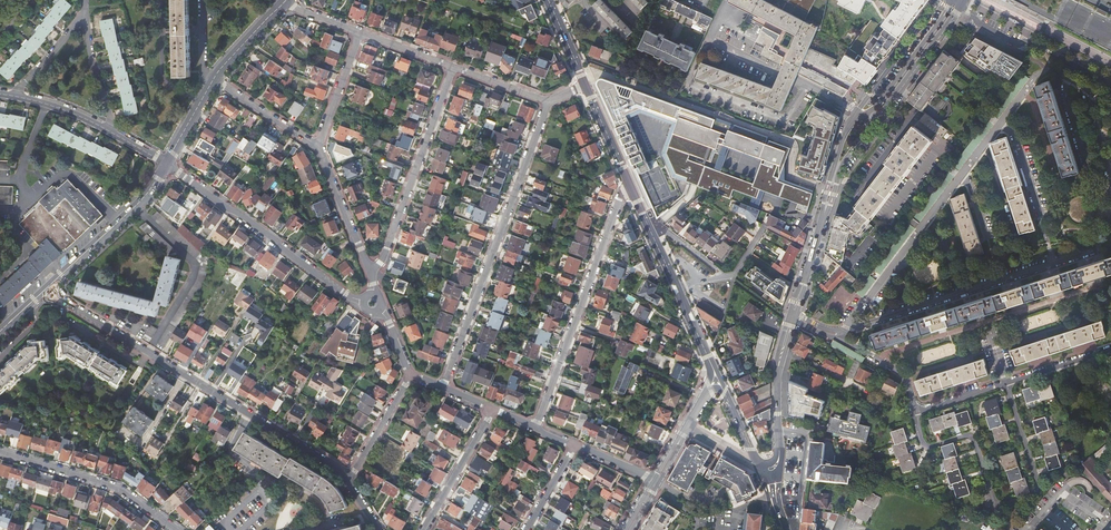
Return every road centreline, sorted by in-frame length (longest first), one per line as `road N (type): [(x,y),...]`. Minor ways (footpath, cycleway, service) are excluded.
road 1 (residential): [(353,478),(48,286)]
road 2 (residential): [(1006,383),(1038,481),(1030,498),(996,503),(973,439),(926,446),(916,410)]
road 3 (unclassified): [(548,101),(443,388)]
road 4 (unclassified): [(536,428),(629,185)]
road 5 (residential): [(166,164),(361,302)]
road 6 (unclassified): [(454,67),(374,283)]
road 7 (residential): [(838,335),(1054,266)]
road 8 (residential): [(858,117),(845,132),(788,317)]
road 9 (residential): [(795,318),(842,167),(873,124)]
road 10 (residential): [(966,169),(838,335)]
road 11 (residential): [(0,451),(120,488),(176,529)]
road 12 (residential): [(708,41),(690,82),(787,119),(805,86)]
road 13 (tertiary): [(646,222),(719,382)]
road 14 (secondary): [(48,286),(142,199),(166,164)]
road 15 (residential): [(763,226),(732,280),(646,222)]
road 16 (residential): [(1054,266),(1005,117)]
road 17 (residential): [(319,147),(374,283)]
road 18 (residential): [(943,0),(858,117)]
road 19 (unclassified): [(422,529),(495,410)]
road 20 (residential): [(951,0),(871,110)]
road 21 (residential): [(214,79),(319,147)]
road 22 (residential): [(360,32),(319,147)]
road 23 (residential): [(115,135),(85,18)]
road 24 (residential): [(1110,186),(1085,160),(1067,78)]

